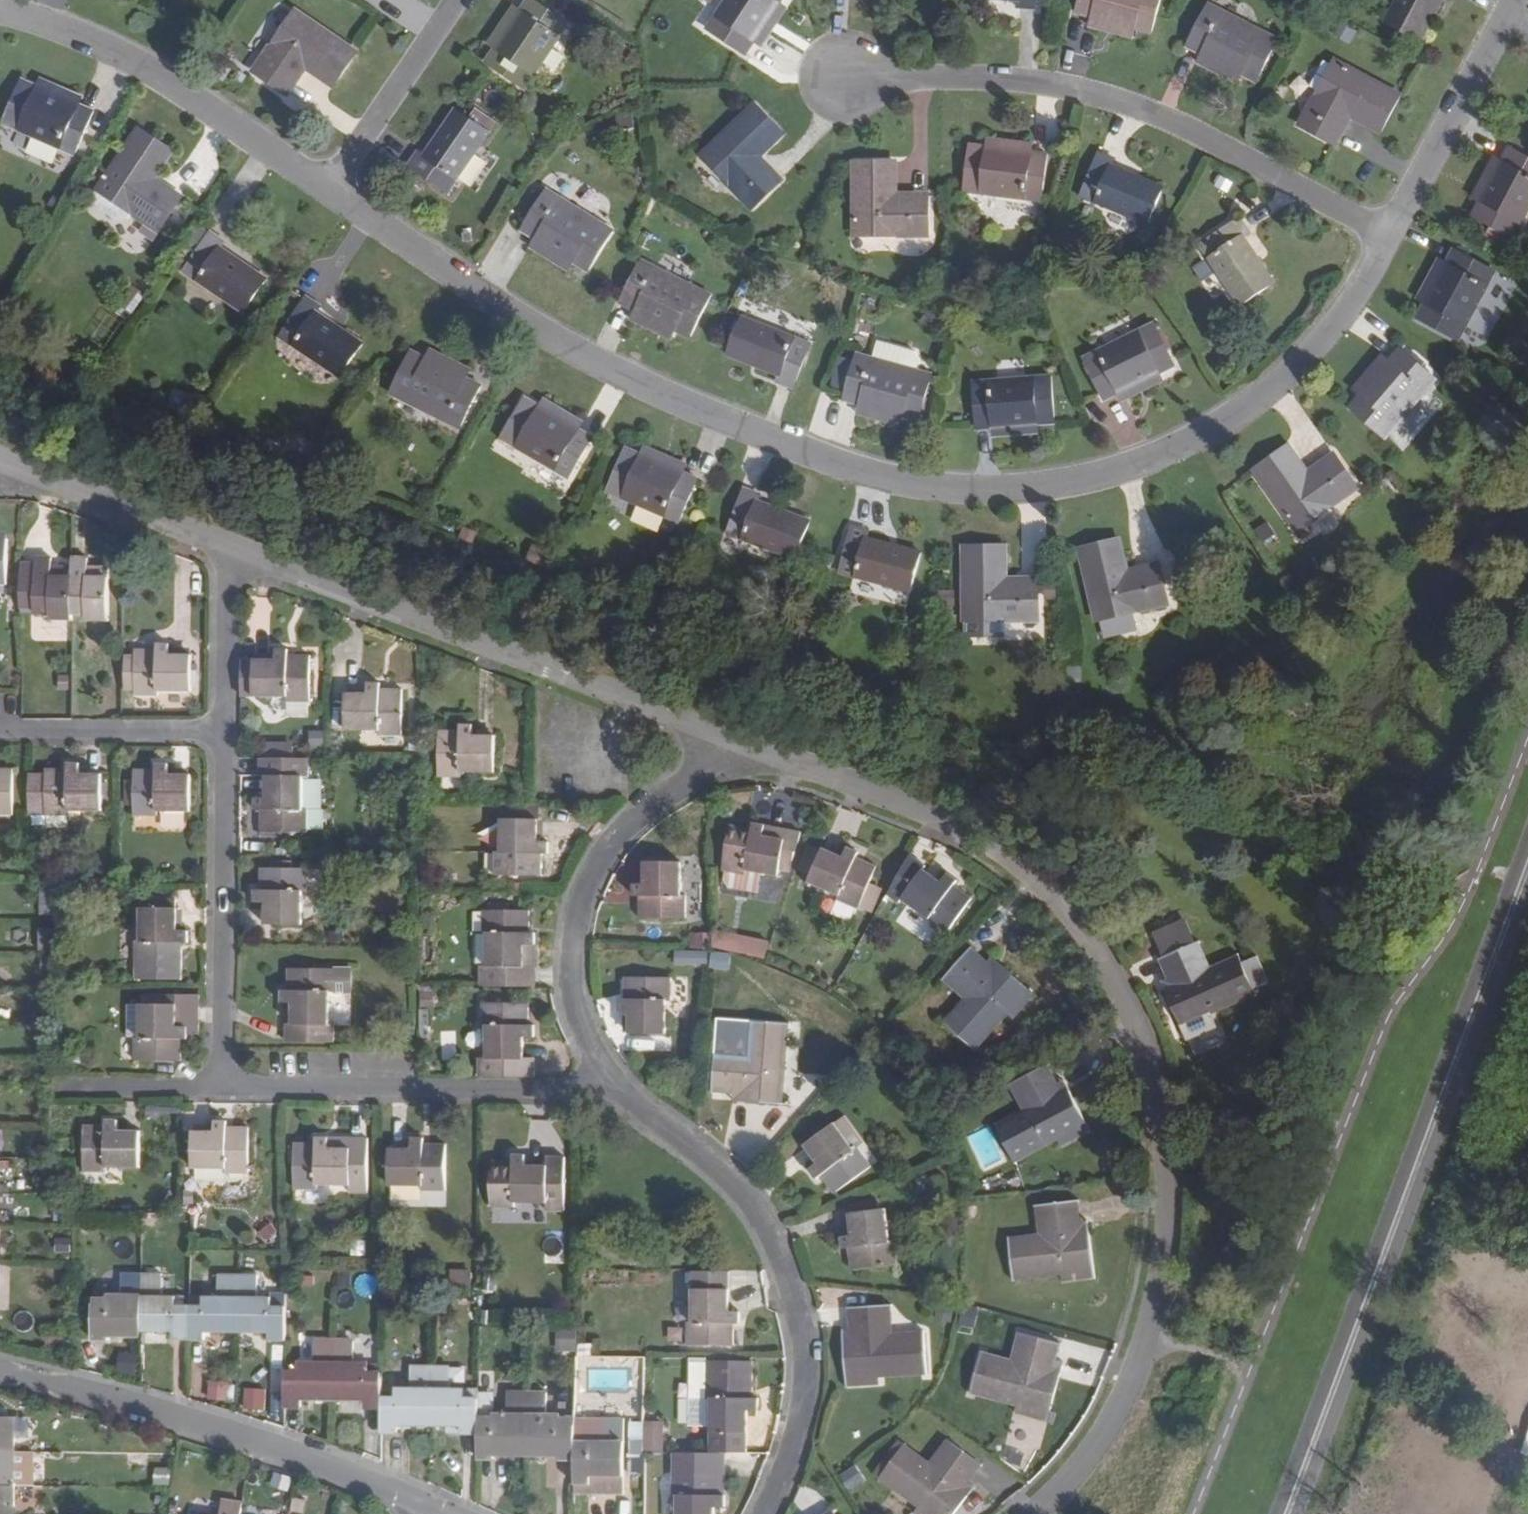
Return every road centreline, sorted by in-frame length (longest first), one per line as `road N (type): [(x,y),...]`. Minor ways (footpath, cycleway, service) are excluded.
road 1 (residential): [(1383,265),(1354,312),(1285,384),(1165,462),(1025,493),(875,485),(598,371),(322,192)]
road 2 (residential): [(737,740),(901,800),(1005,853),(1077,919),(1125,995),(1150,1064),(1169,1175),(1162,1259),(1127,1388),(1093,1451),(1037,1513)]
road 3 (tertiary): [(1288,1513),(1527,862)]
road 4 (residential): [(840,82),(983,81),(1136,112),(1383,265)]
road 5 (residential): [(228,544),(737,740)]
road 6 (residential): [(612,1087),(747,1204),(782,1275),(800,1364),(789,1456),(761,1513)]
road 7 (residential): [(0,1374),(198,1425),(416,1500)]
road 8 (residential): [(737,740),(642,813),(584,878),(565,963),(577,1029),(612,1087)]
road 9 (residential): [(224,1088),(612,1087)]
road 10 (residential): [(322,192),(166,84),(58,32),(0,14)]
road 11 (residential): [(224,1088),(224,732)]
road 12 (residential): [(1527,0),(1383,265)]
road 13 (residential): [(0,460),(228,544)]
road 14 (residential): [(450,0),(322,192)]
road 15 (residential): [(0,731),(224,732)]
road 16 (residential): [(224,732),(228,544)]
road 17 (residential): [(63,1086),(224,1088)]

